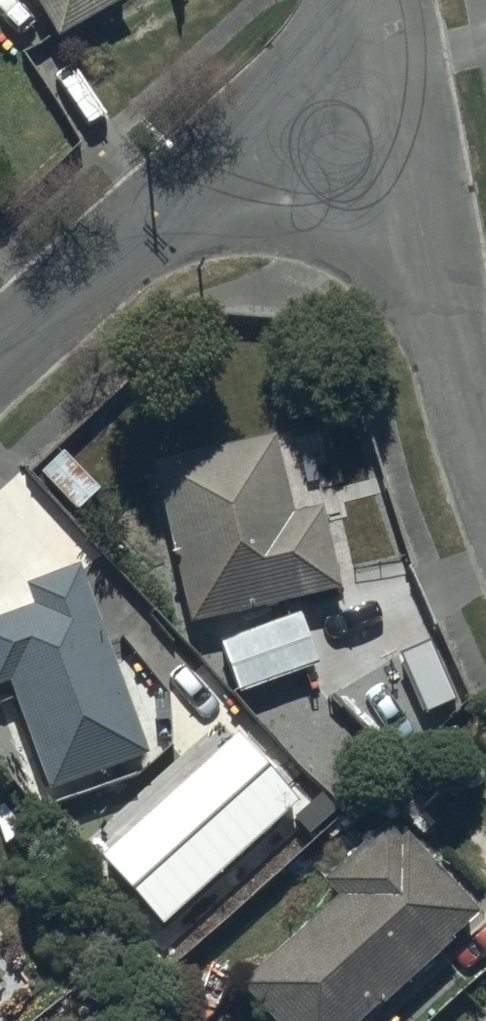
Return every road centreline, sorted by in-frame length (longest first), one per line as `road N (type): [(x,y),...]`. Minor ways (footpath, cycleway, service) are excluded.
road 1 (residential): [(0,353),(167,213),(277,156),(405,120)]
road 2 (residential): [(405,120),(445,307),(485,444)]
road 3 (residential): [(385,0),(405,120)]

